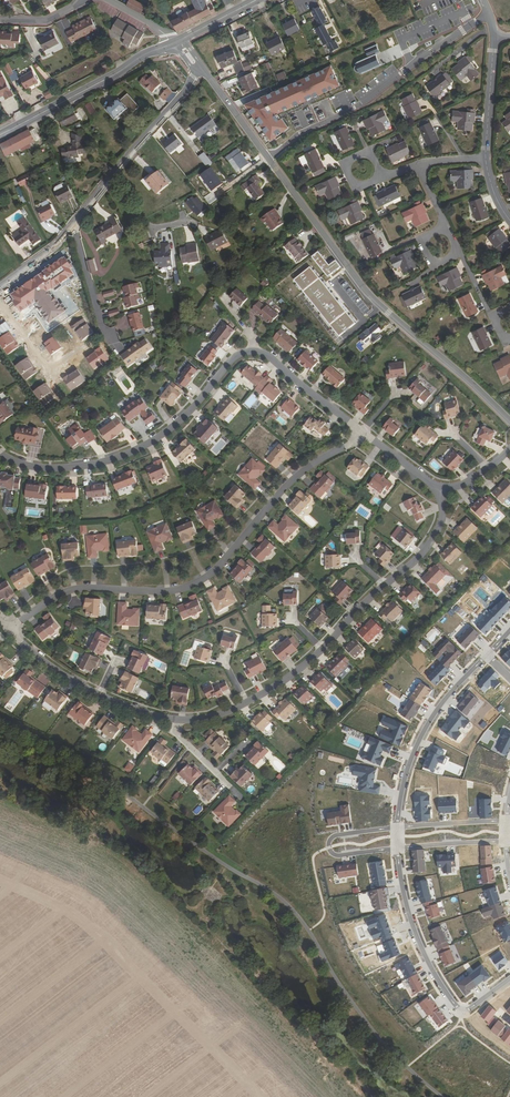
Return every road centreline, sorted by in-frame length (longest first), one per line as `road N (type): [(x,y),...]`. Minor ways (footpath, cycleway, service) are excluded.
road 1 (residential): [(0,454),(52,469),(132,452),(184,418),(232,360),(252,352),(363,432)]
road 2 (residential): [(363,432),(296,477),(200,582),(169,592),(72,590),(7,630)]
road 3 (residential): [(177,722),(229,718),(303,678),(424,552),(441,525),(440,490)]
road 4 (residential): [(268,159),(369,296),(509,422)]
road 5 (residential): [(398,848),(415,934),(461,1015),(509,979)]
road 6 (residential): [(299,134),(356,108),(489,16)]
road 7 (residential): [(487,654),(425,726),(397,828)]
road 8 (tertiary): [(172,43),(0,136)]
road 9 (residential): [(397,828),(328,842),(335,855),(398,848)]
road 10 (residential): [(205,73),(193,77),(107,181)]
road 11 (residential): [(486,158),(494,37)]
road 12 (residential): [(82,349),(46,367),(0,302)]
road 13 (residential): [(71,226),(100,323),(112,336)]

